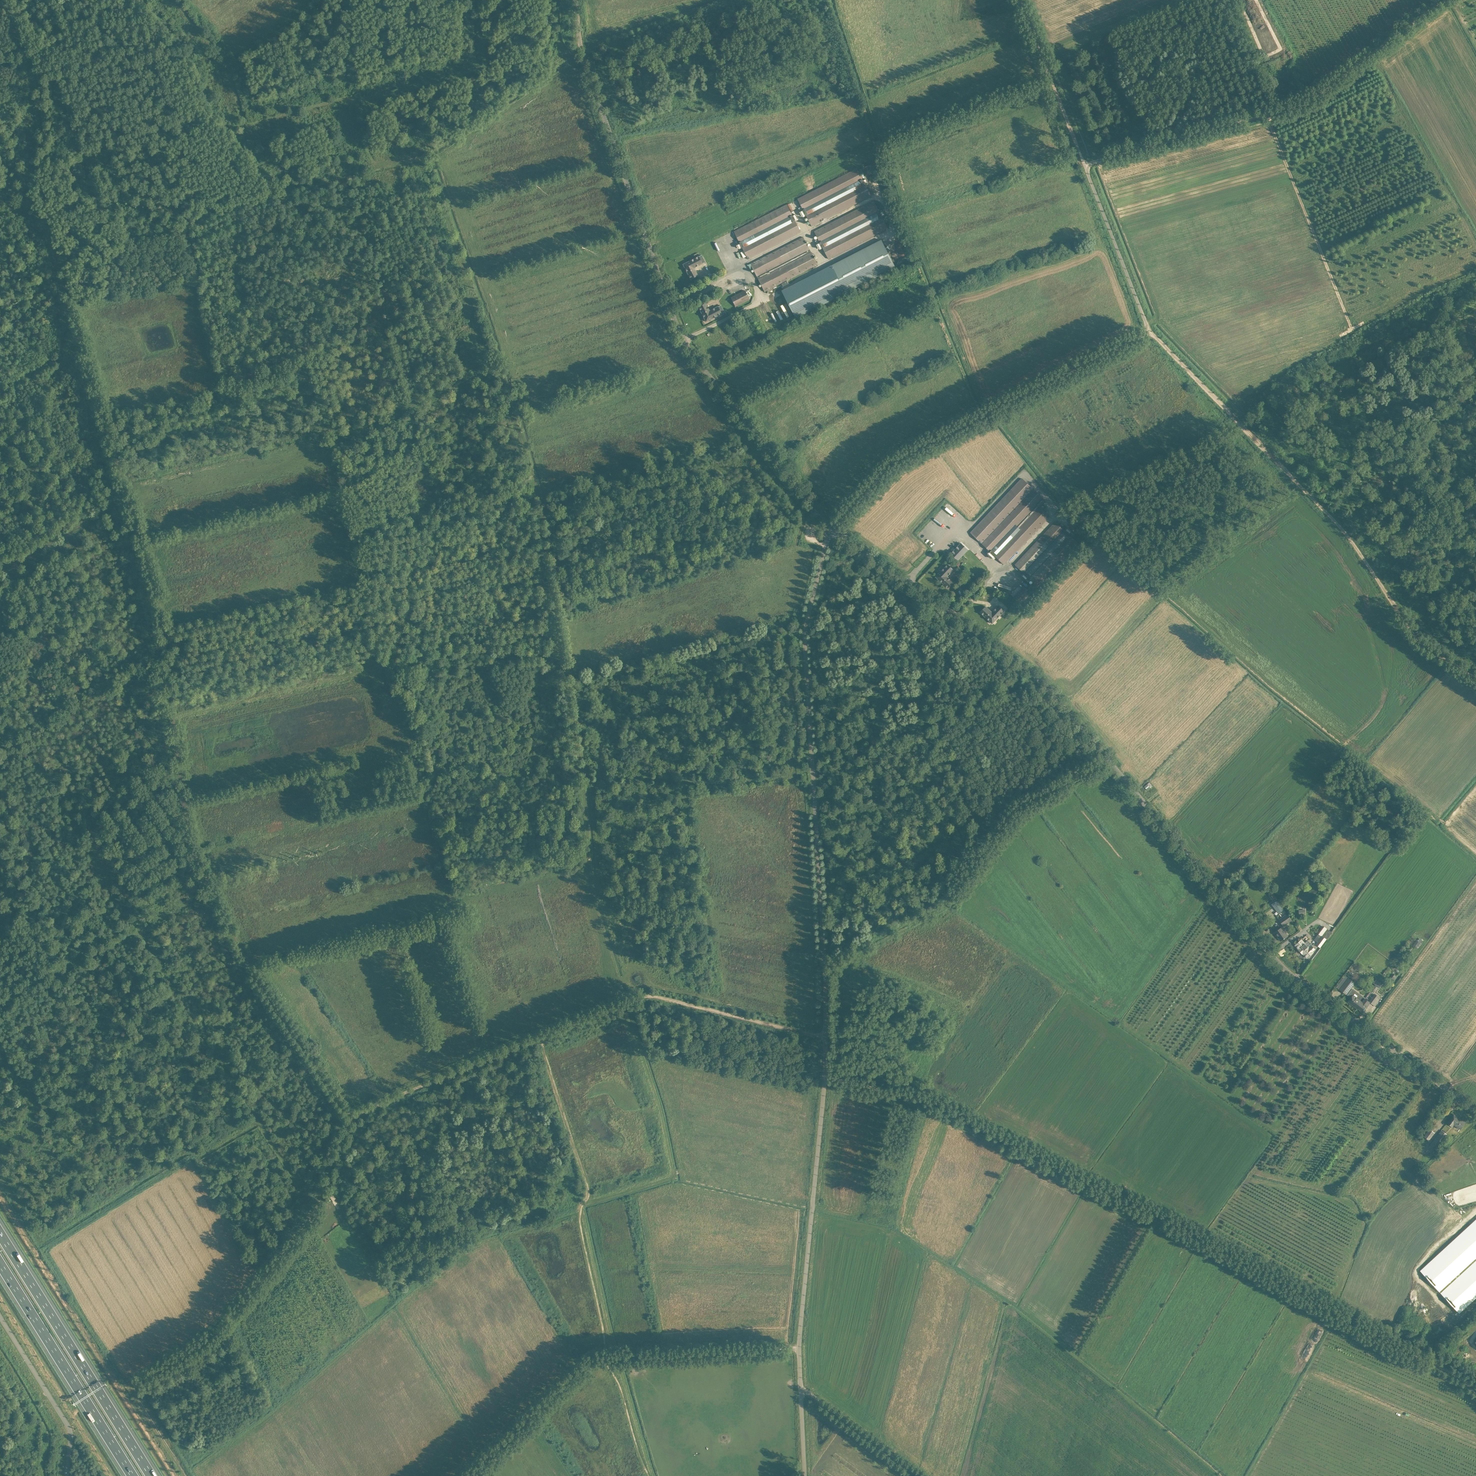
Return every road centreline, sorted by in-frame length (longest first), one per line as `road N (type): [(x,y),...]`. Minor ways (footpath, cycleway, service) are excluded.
road 1 (track): [(351,1117),(231,933),(183,831),(157,601),(43,210)]
road 2 (unclassified): [(804,1475),(799,1348),(826,1009),(805,636),(833,528)]
road 3 (tertiary): [(1475,1110),(1290,974),(1043,682),(833,528)]
road 4 (track): [(1475,1395),(1448,1371),(1147,1203),(927,1095),(825,1077)]
road 5 (tertiary): [(833,528),(685,353),(589,76),(577,0)]
road 6 (track): [(351,1117),(641,997),(825,1037)]
road 7 (track): [(1475,675),(1418,638),(1354,540),(1149,332)]
road 8 (track): [(186,1475),(136,1383),(218,1329),(299,1231),(351,1117)]
road 9 (track): [(799,1348),(595,1357),(464,1475)]
road 10 (track): [(825,966),(947,902),(1014,813),(1108,760)]
road 11 (motorway): [(152,1475),(0,1233)]
road 12 (motorway): [(0,1262),(133,1475)]
road 13 (track): [(210,890),(0,1014)]
road 14 (track): [(43,210),(41,58),(18,0)]
road 15 (unclassified): [(67,1475),(70,1431),(0,1317)]
road 16 (track): [(1021,0),(1084,165)]
road 17 (track): [(920,1475),(801,1390)]

